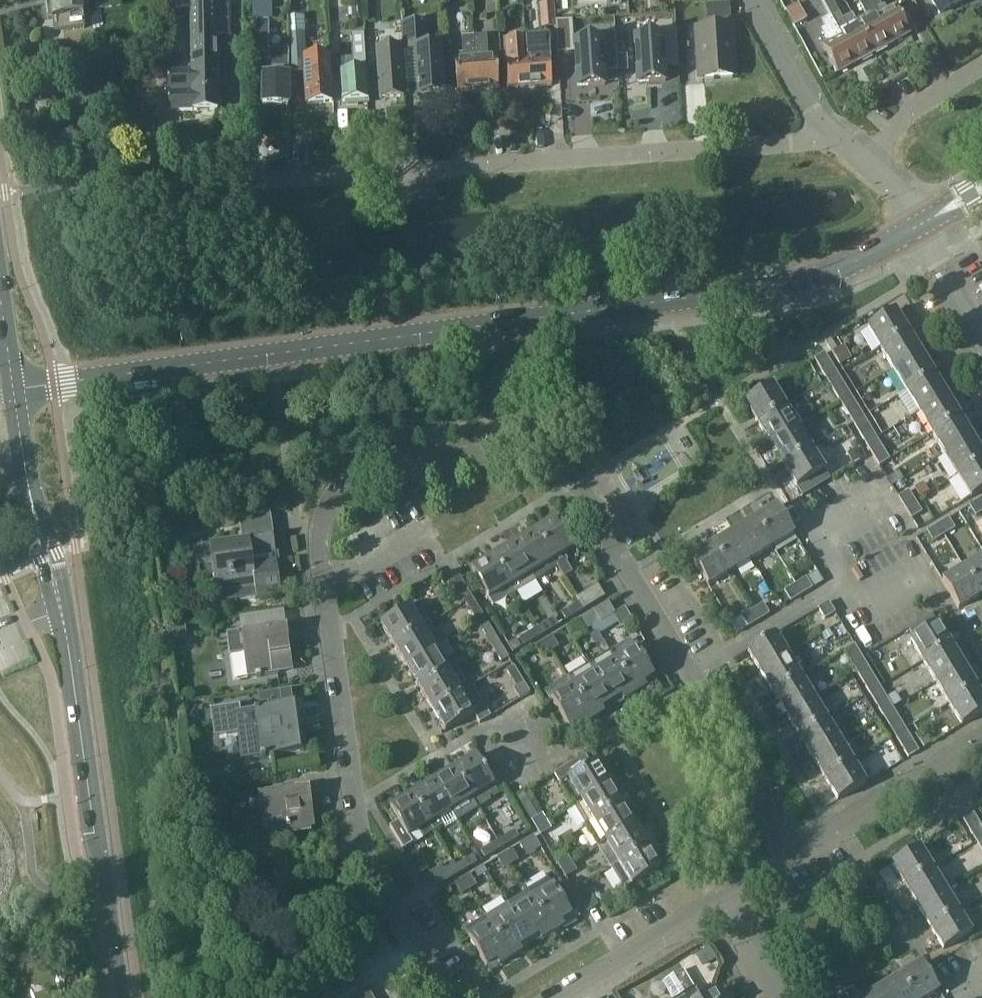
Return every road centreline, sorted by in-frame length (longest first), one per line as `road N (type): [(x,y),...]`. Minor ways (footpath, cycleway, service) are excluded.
road 1 (residential): [(795,848),(577,477),(514,463),(334,484),(323,520),(327,586),(361,809),(380,880),(450,997)]
road 2 (secondary): [(19,386),(810,280),(913,230)]
road 3 (secondary): [(126,997),(65,610),(31,507),(19,386)]
road 4 (residential): [(216,181),(799,142),(823,132)]
road 5 (residential): [(795,848),(981,751)]
road 6 (residential): [(555,997),(724,892)]
road 7 (residential): [(896,186),(913,128),(938,93),(981,65)]
road 8 (residential): [(823,132),(750,0)]
road 9 (residential): [(981,345),(913,230)]
road 10 (residential): [(786,997),(724,892)]

